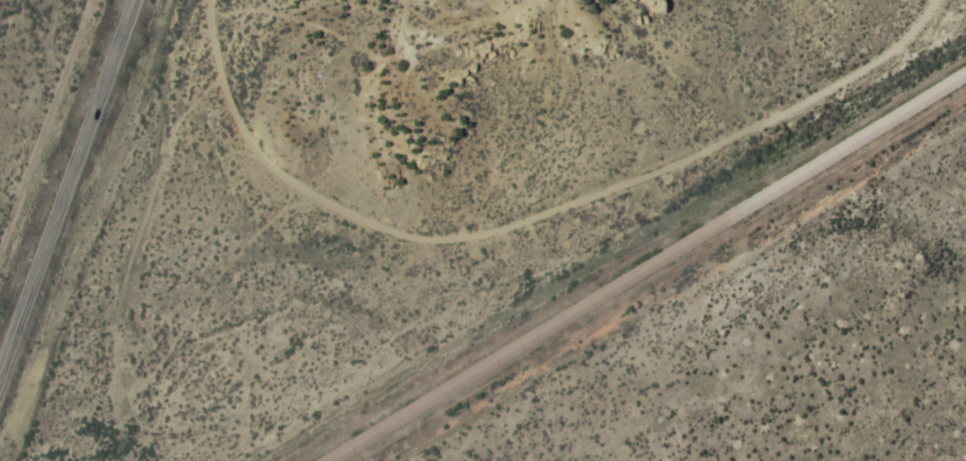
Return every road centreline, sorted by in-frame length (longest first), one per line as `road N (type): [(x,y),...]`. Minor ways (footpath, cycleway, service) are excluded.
road 1 (residential): [(212,0),(210,35),(247,143),(317,201),(413,238),(525,231),(867,73),(927,0)]
road 2 (residential): [(335,460),(965,82)]
road 3 (tertiary): [(0,373),(136,0)]

